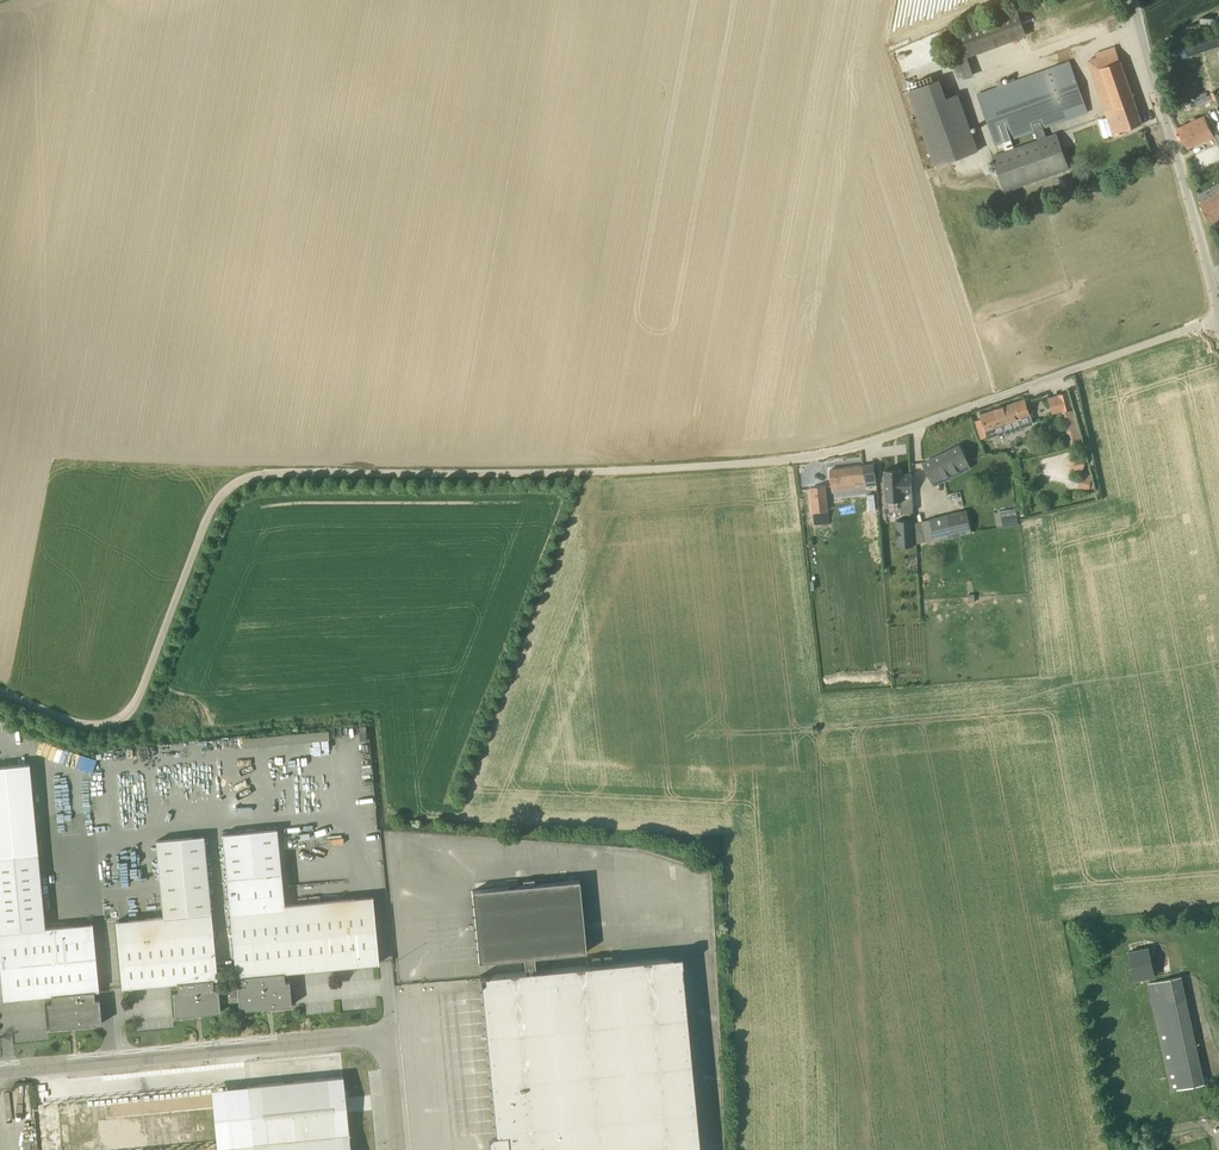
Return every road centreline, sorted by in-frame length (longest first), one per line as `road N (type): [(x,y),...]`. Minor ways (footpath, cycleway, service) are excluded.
road 1 (unclassified): [(0,696),(90,733),(105,736),(133,720),(222,502),(245,483),(820,464),(1212,326)]
road 2 (unclassified): [(406,1149),(399,1076),(377,1047),(0,1079)]
road 3 (unclassified): [(1212,326),(1124,0)]

